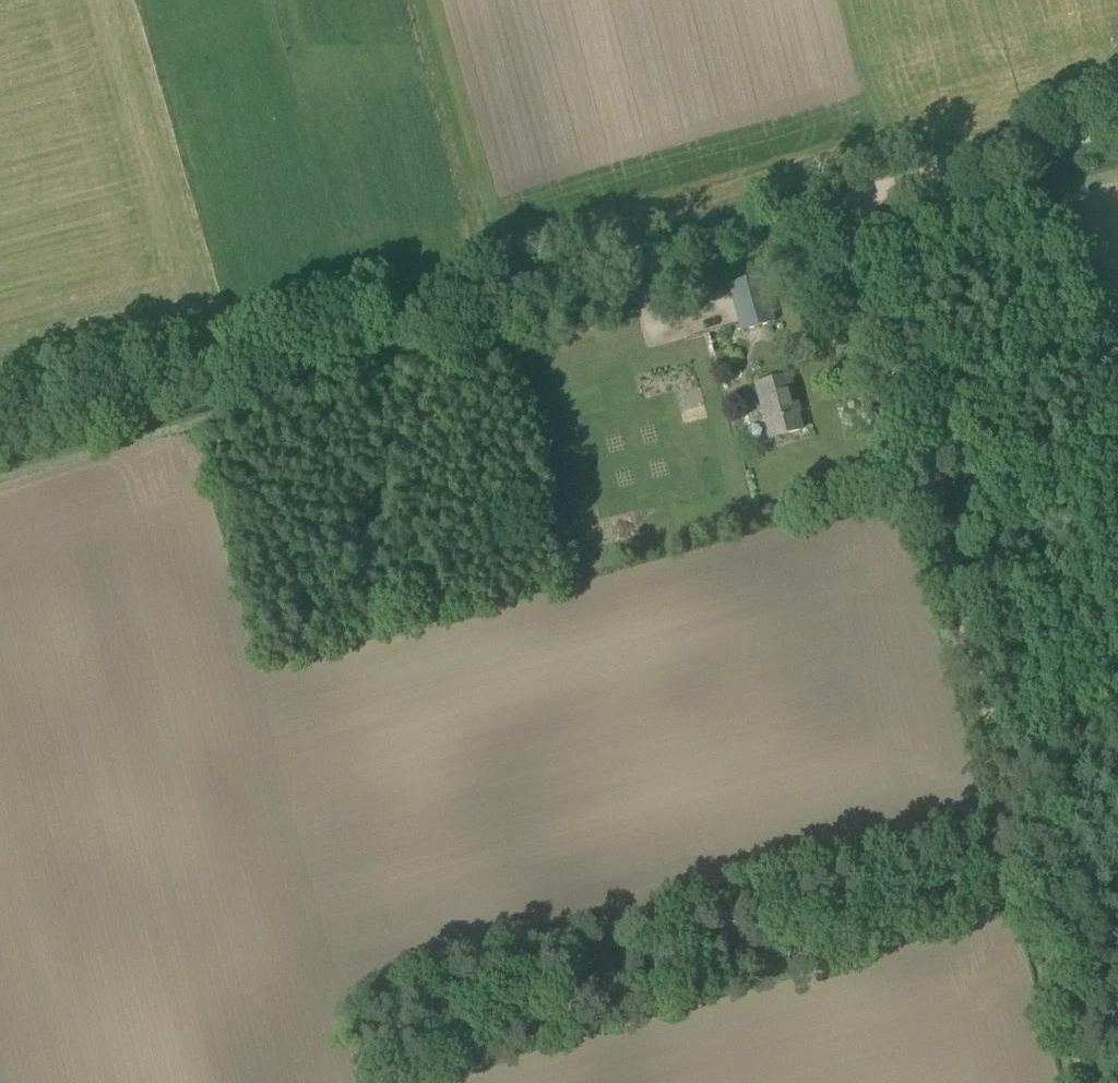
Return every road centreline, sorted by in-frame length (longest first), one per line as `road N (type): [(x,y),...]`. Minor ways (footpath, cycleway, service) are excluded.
road 1 (track): [(0,431),(1117,136)]
road 2 (track): [(1089,1082),(861,204)]

